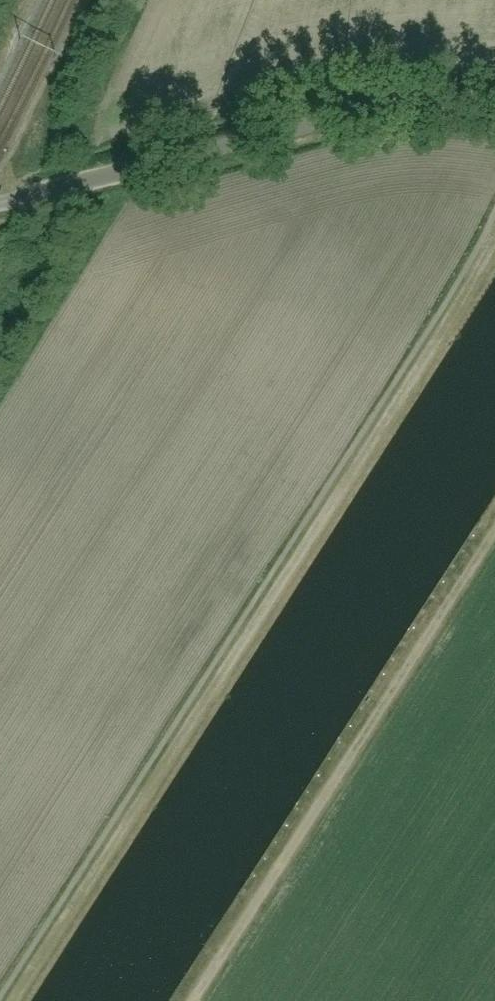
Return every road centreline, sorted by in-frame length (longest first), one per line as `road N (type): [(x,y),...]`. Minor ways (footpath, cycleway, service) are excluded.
road 1 (track): [(23,1000),(494,242)]
road 2 (track): [(494,527),(191,1000)]
road 3 (unclassified): [(0,206),(309,127),(400,108),(494,101)]

